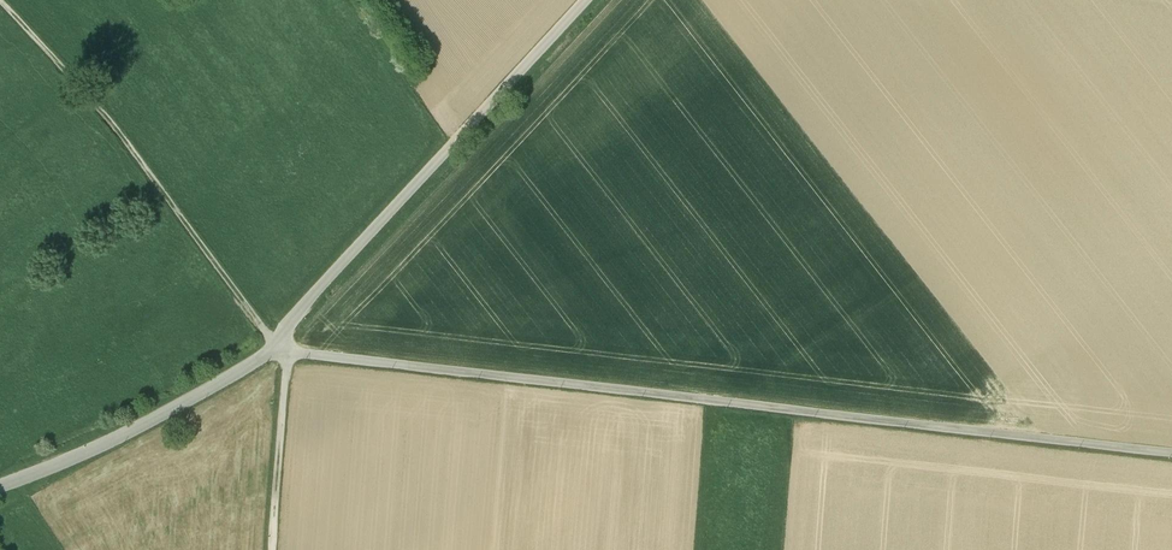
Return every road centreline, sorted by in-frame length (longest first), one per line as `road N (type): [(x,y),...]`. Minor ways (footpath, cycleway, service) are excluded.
road 1 (unclassified): [(0,487),(218,399),(292,355),(1171,454)]
road 2 (track): [(292,355),(60,89),(0,6)]
road 3 (track): [(275,549),(292,355)]

